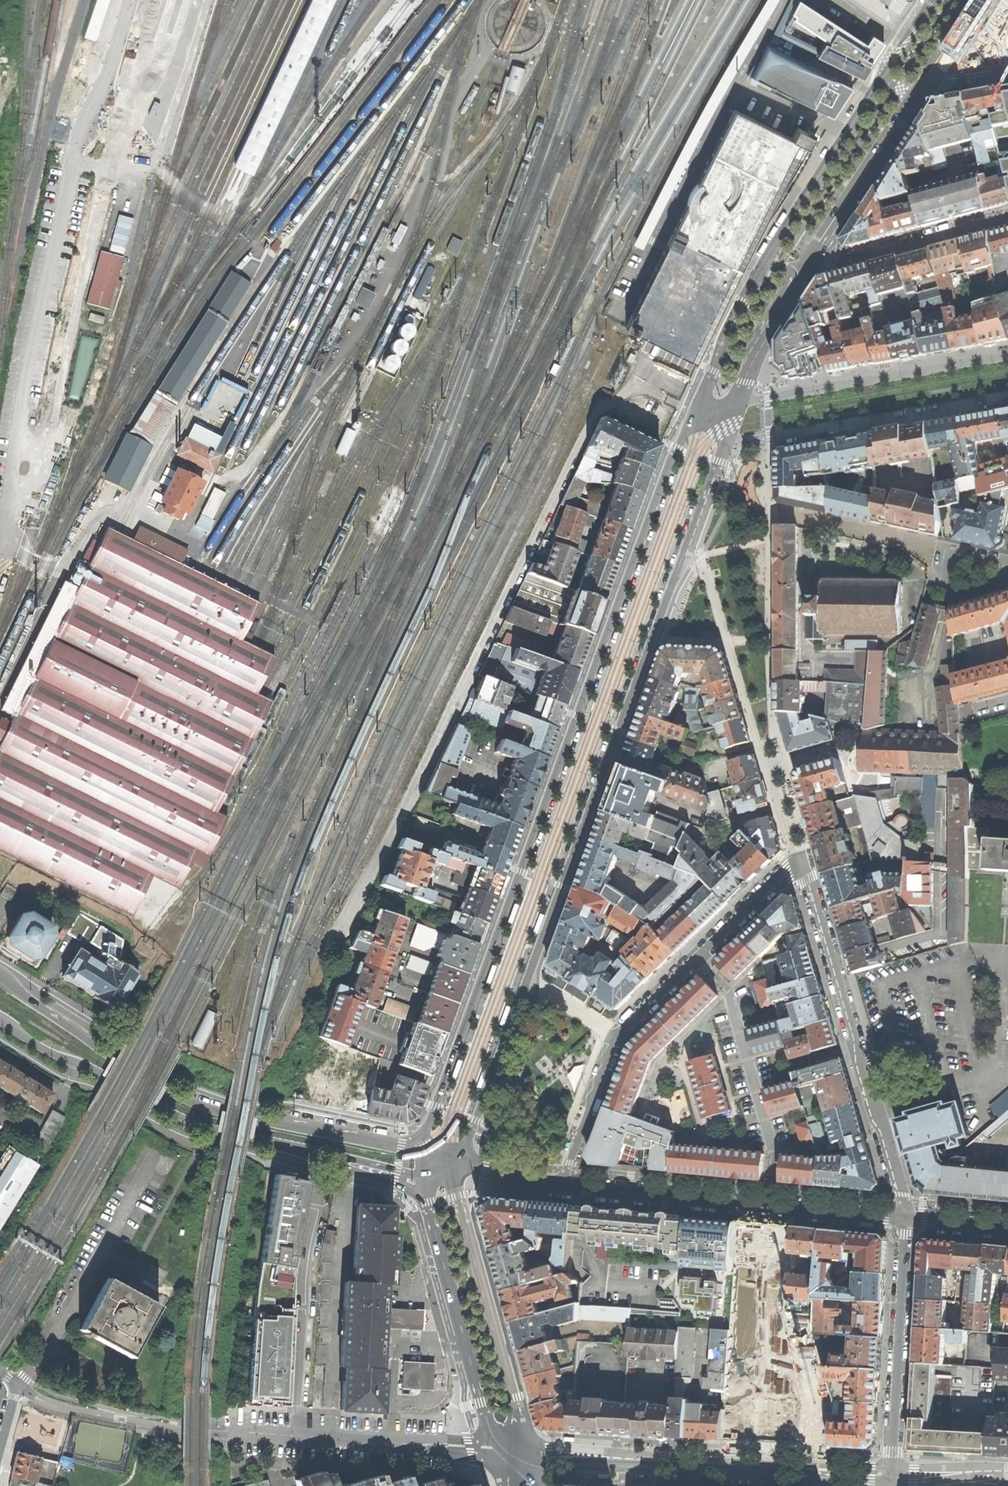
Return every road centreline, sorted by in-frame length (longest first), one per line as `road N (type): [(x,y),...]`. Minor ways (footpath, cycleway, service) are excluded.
road 1 (secondary): [(696,412),(669,464),(421,1147)]
road 2 (secondary): [(459,1162),(727,440)]
road 3 (residential): [(870,1095),(806,872),(796,866),(618,1035)]
road 4 (primary): [(421,1147),(196,1104),(113,1058),(0,974)]
road 5 (primary): [(0,1020),(188,1121),(352,1164)]
road 6 (tertiary): [(527,1452),(553,1462),(892,1484)]
road 7 (secondary): [(907,1220),(561,1187)]
road 8 (residential): [(727,440),(892,423),(1007,395)]
road 9 (residential): [(892,1484),(907,1220)]
road 10 (secondary): [(427,1202),(497,1453)]
road 11 (residential): [(237,1437),(497,1453)]
road 12 (secondary): [(886,79),(765,266)]
road 13 (residential): [(1007,215),(811,267)]
road 14 (secondary): [(811,267),(922,101)]
road 15 (unclassified): [(618,1035),(561,1187)]
road 16 (residential): [(1007,562),(947,551),(942,568),(958,596),(1007,582)]
road 17 (secondary): [(765,266),(696,412)]
road 18 (secondary): [(739,403),(757,353),(811,267)]
road 19 (unclassified): [(1007,1072),(966,1070),(870,1095)]
road 20 (residential): [(907,1220),(870,1095)]

